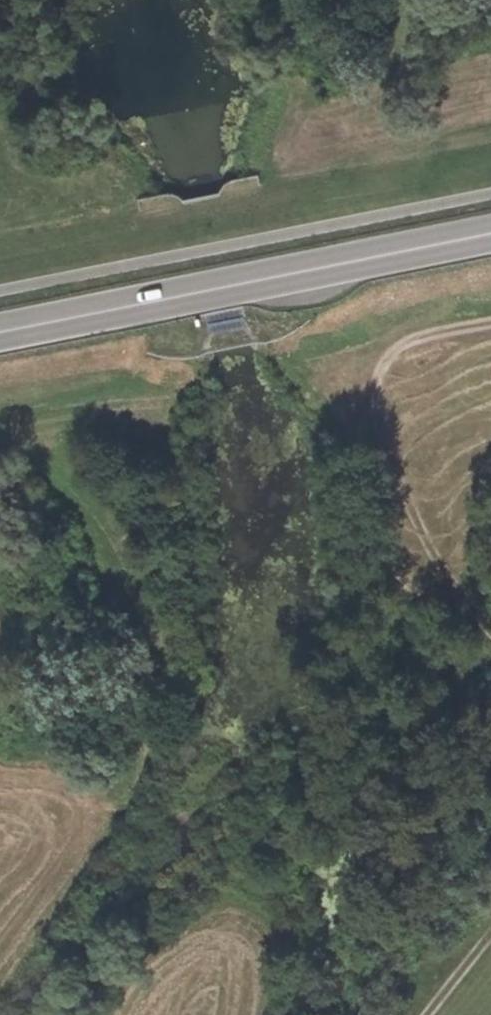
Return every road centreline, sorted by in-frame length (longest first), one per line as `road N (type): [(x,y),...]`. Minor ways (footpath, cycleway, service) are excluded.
road 1 (primary): [(490,224),(0,326)]
road 2 (track): [(490,616),(416,513),(373,397),(394,350),(490,329)]
road 3 (track): [(0,431),(148,402)]

